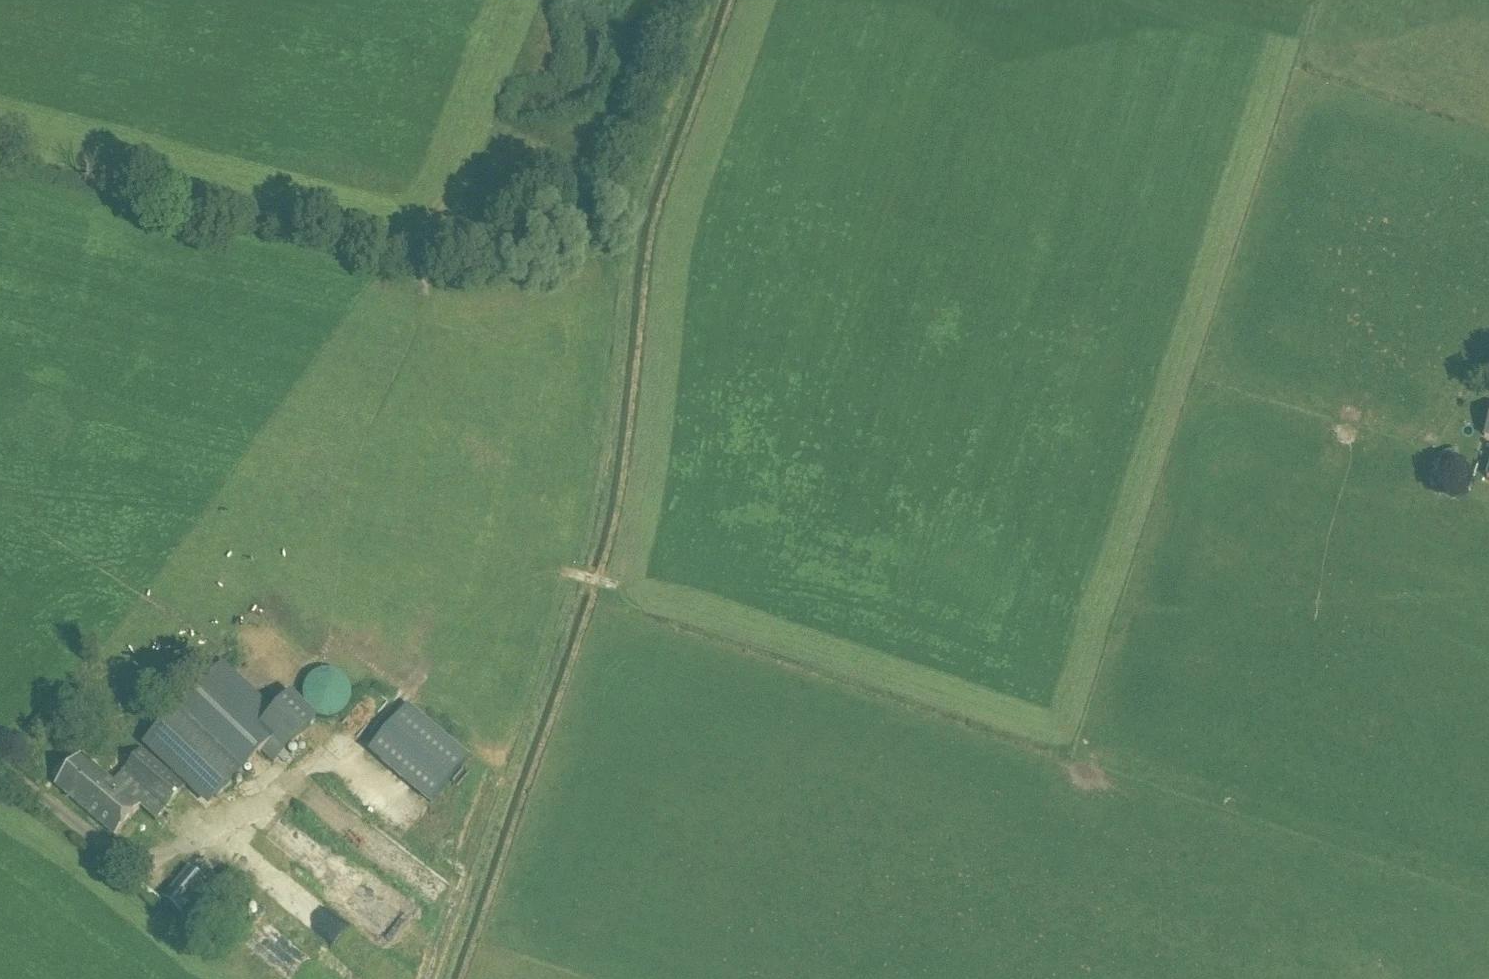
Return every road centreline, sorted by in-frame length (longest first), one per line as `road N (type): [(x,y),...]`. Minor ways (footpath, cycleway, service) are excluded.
road 1 (unclassified): [(102,848),(0,769)]

